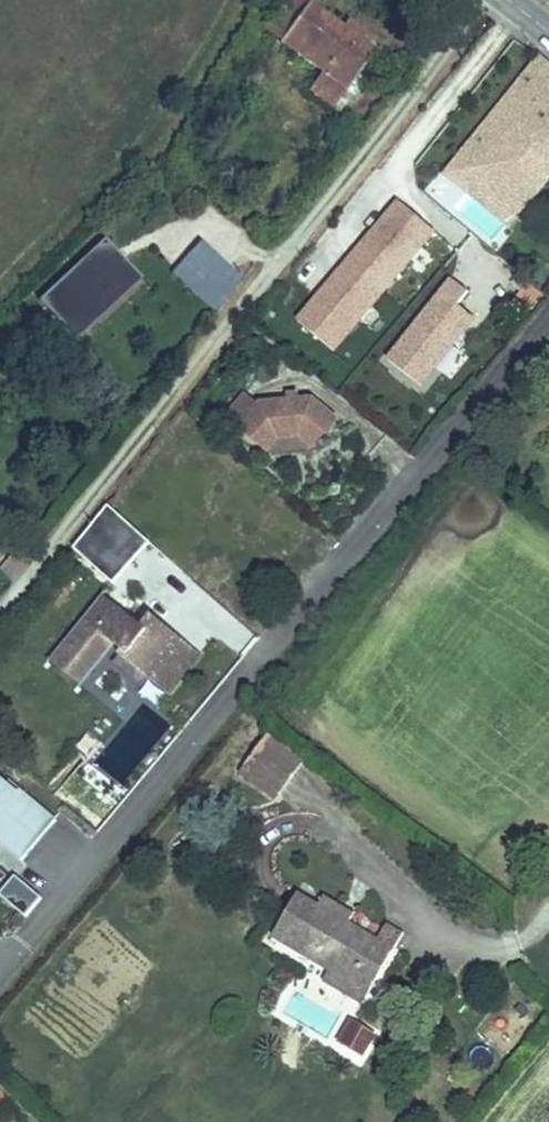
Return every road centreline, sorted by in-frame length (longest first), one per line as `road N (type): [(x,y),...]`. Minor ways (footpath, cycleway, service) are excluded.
road 1 (residential): [(548,321),(0,955)]

